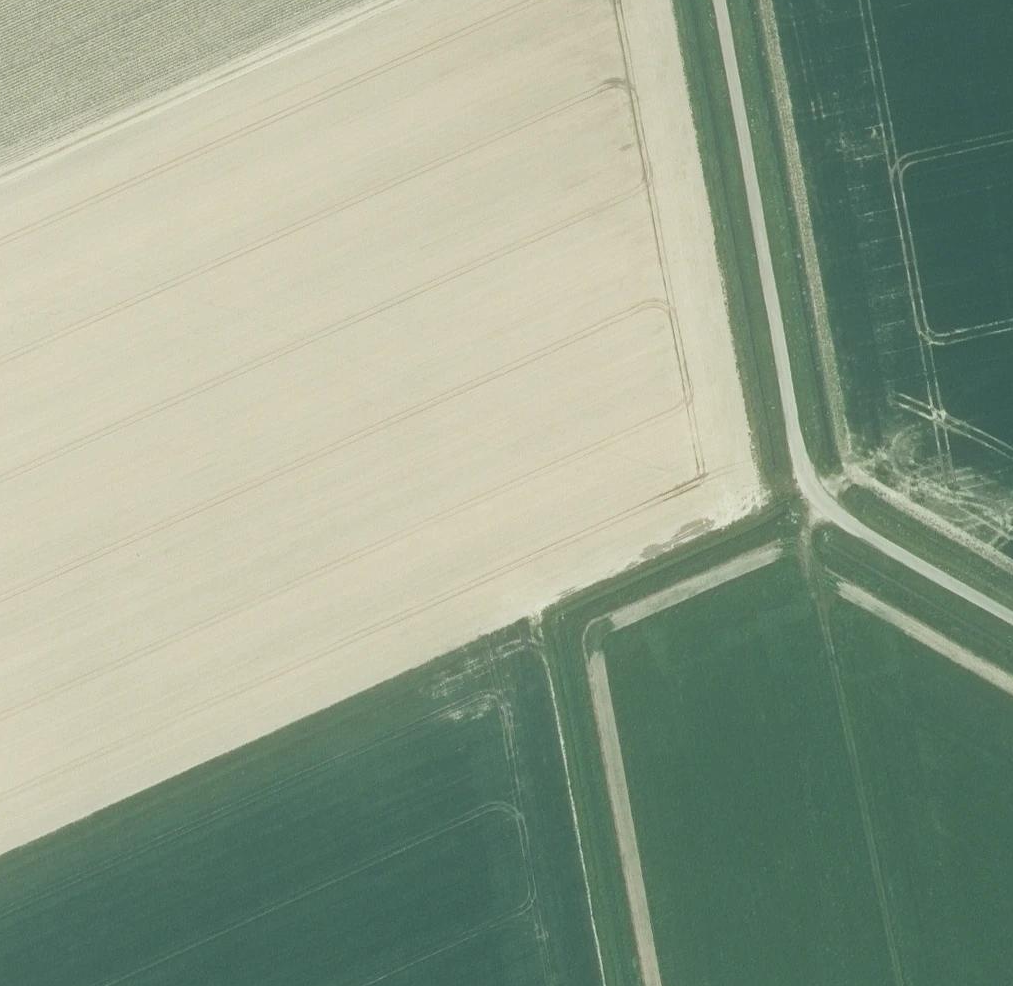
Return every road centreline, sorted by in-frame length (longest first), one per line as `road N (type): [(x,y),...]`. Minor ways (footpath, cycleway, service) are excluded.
road 1 (unclassified): [(1012,619),(809,503),(721,0)]
road 2 (track): [(895,985),(812,561),(809,503)]
road 3 (track): [(0,178),(395,0)]

